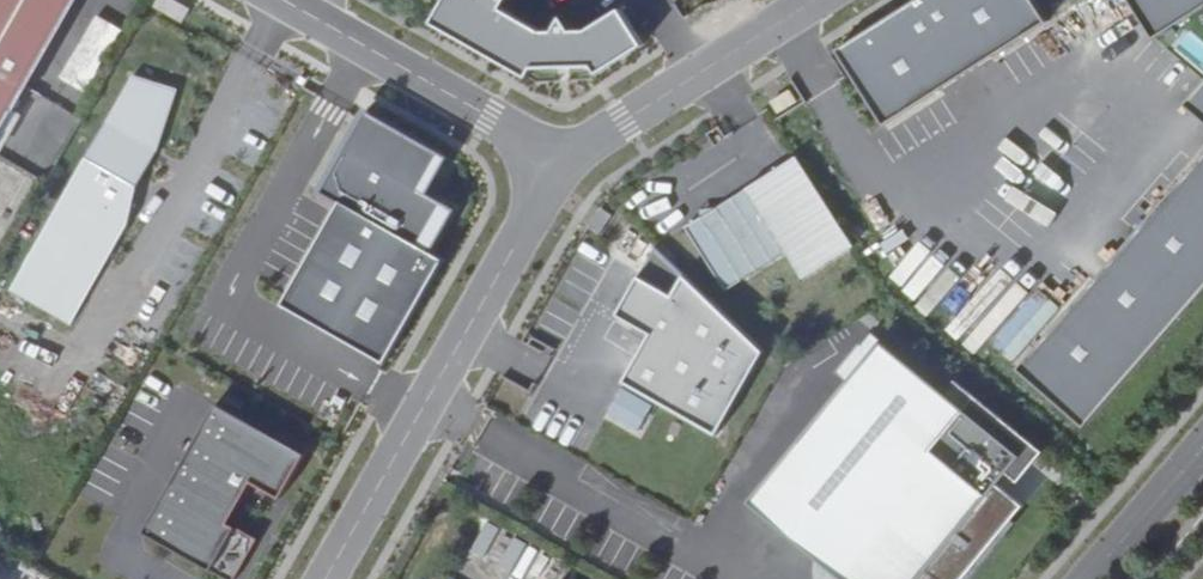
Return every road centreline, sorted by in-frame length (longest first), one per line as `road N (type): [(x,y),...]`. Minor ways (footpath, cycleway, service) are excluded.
road 1 (residential): [(564,160),(325,578)]
road 2 (unclassified): [(279,0),(564,160)]
road 3 (residential): [(814,0),(564,160)]
road 4 (secondary): [(1084,578),(1202,440)]

